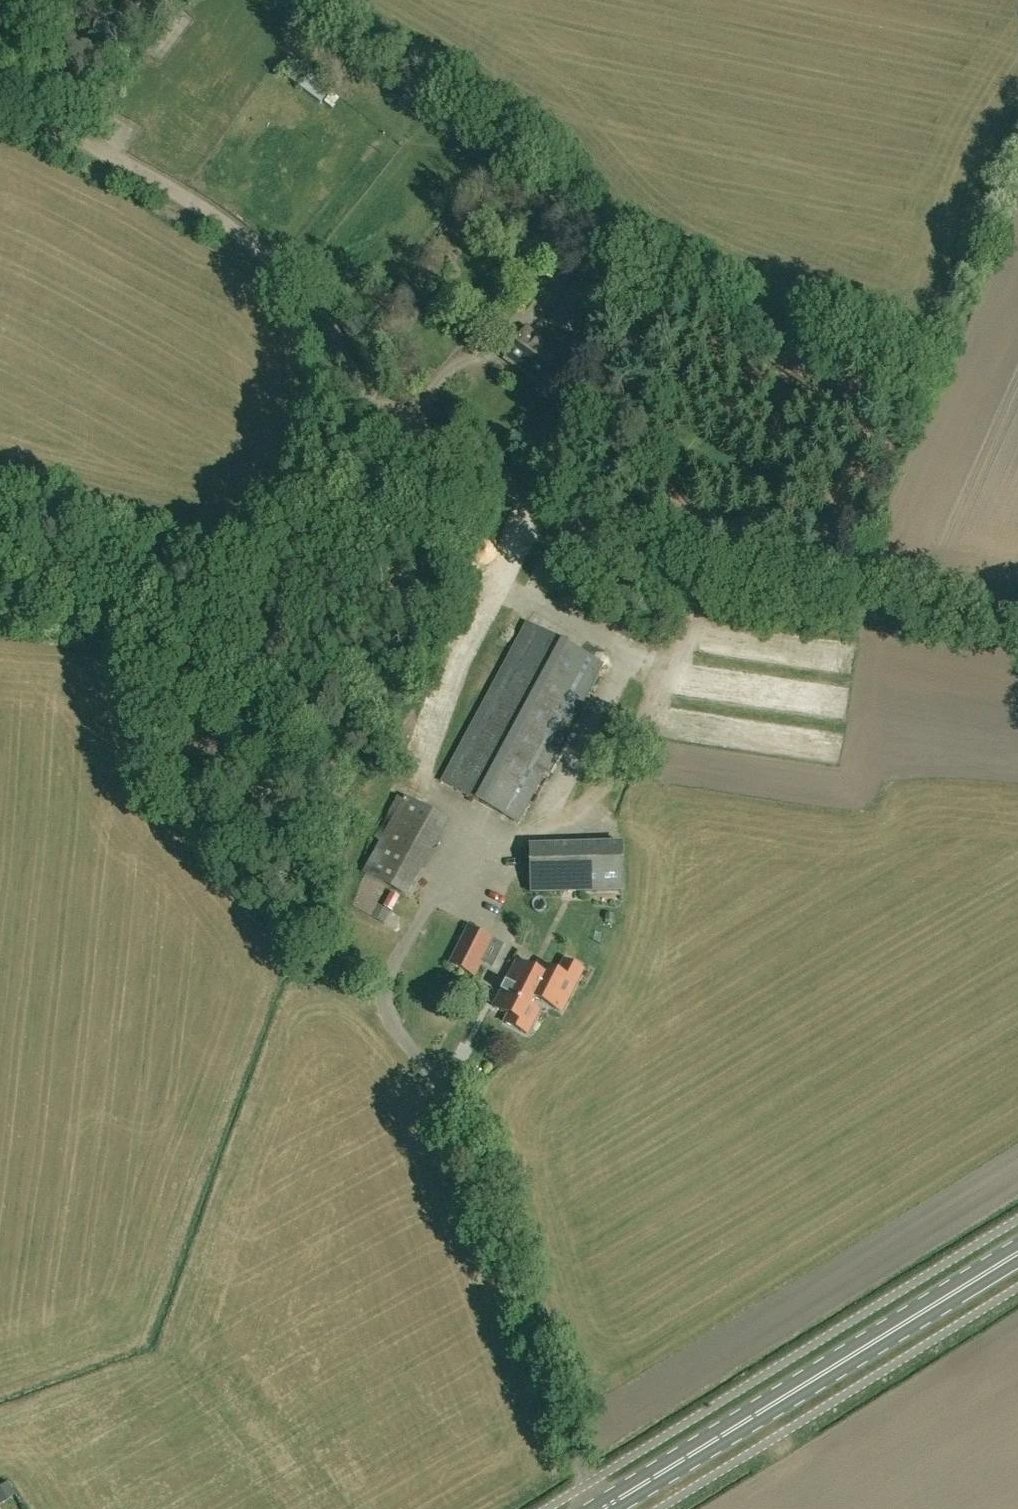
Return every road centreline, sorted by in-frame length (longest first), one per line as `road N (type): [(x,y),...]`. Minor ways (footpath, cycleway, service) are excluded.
road 1 (track): [(0,595),(116,606),(201,595),(263,565),(377,400),(426,406)]
road 2 (track): [(0,98),(188,196),(239,235),(308,307),(377,400)]
road 3 (secondary): [(604,1508),(1017,1255)]

